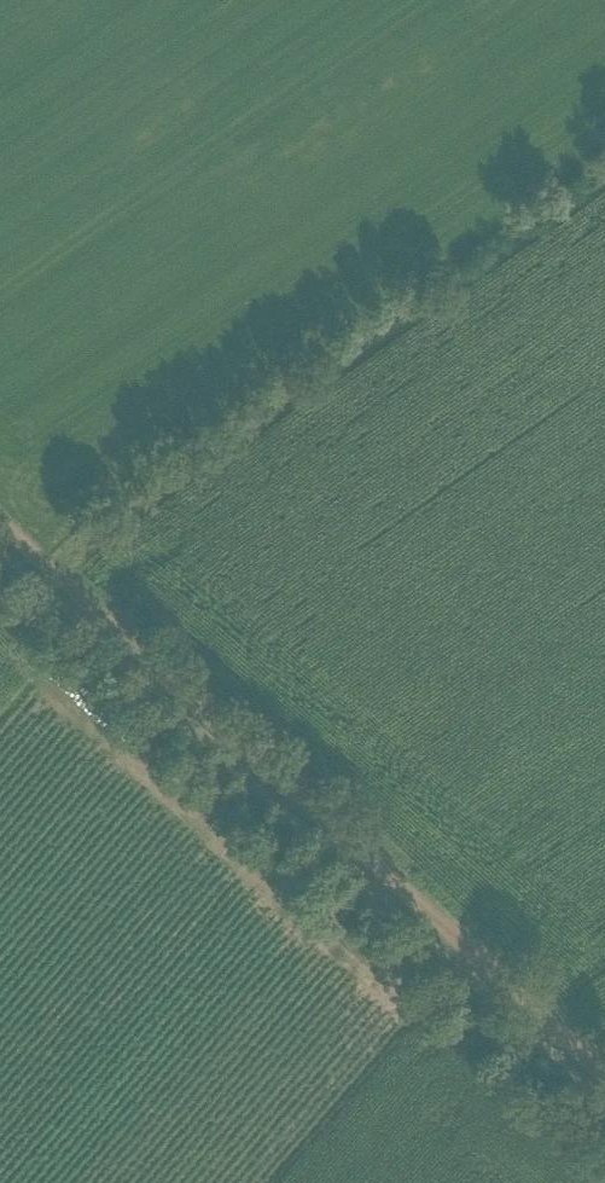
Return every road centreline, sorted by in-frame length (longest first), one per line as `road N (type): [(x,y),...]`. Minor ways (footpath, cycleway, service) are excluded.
road 1 (track): [(604,1080),(0,533)]

